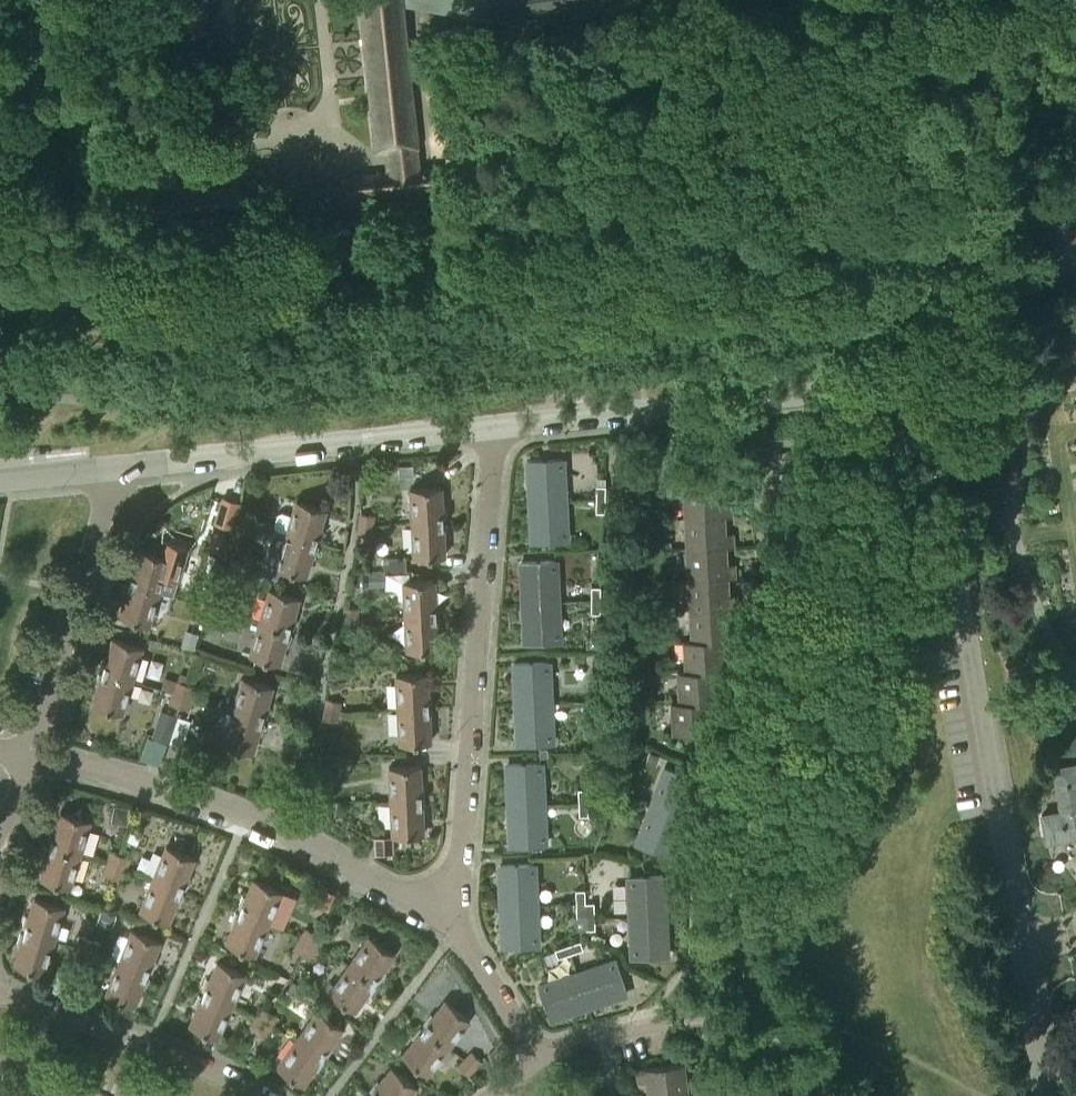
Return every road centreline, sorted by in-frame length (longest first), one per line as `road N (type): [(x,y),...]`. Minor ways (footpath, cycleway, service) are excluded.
road 1 (secondary): [(0,312),(953,214)]
road 2 (unclassified): [(1043,1095),(936,480),(923,448),(897,431)]
road 3 (residential): [(768,1017),(744,942),(744,863),(897,431)]
road 4 (residential): [(444,924),(461,856),(495,428)]
road 5 (residential): [(444,924),(244,817),(29,754)]
road 6 (residential): [(495,428),(846,388),(909,394)]
road 7 (residential): [(116,469),(495,428)]
road 8 (residential): [(29,754),(116,469)]
road 9 (residential): [(263,1095),(149,1045),(0,993)]
road 10 (residential): [(540,1059),(643,1028),(768,1017)]
road 11 (unclassified): [(1055,0),(1003,144),(991,210)]
road 12 (unclassified): [(909,394),(938,304),(953,214)]
road 13 (residential): [(540,1059),(471,951),(444,924)]
road 14 (residential): [(0,1055),(123,1095)]

